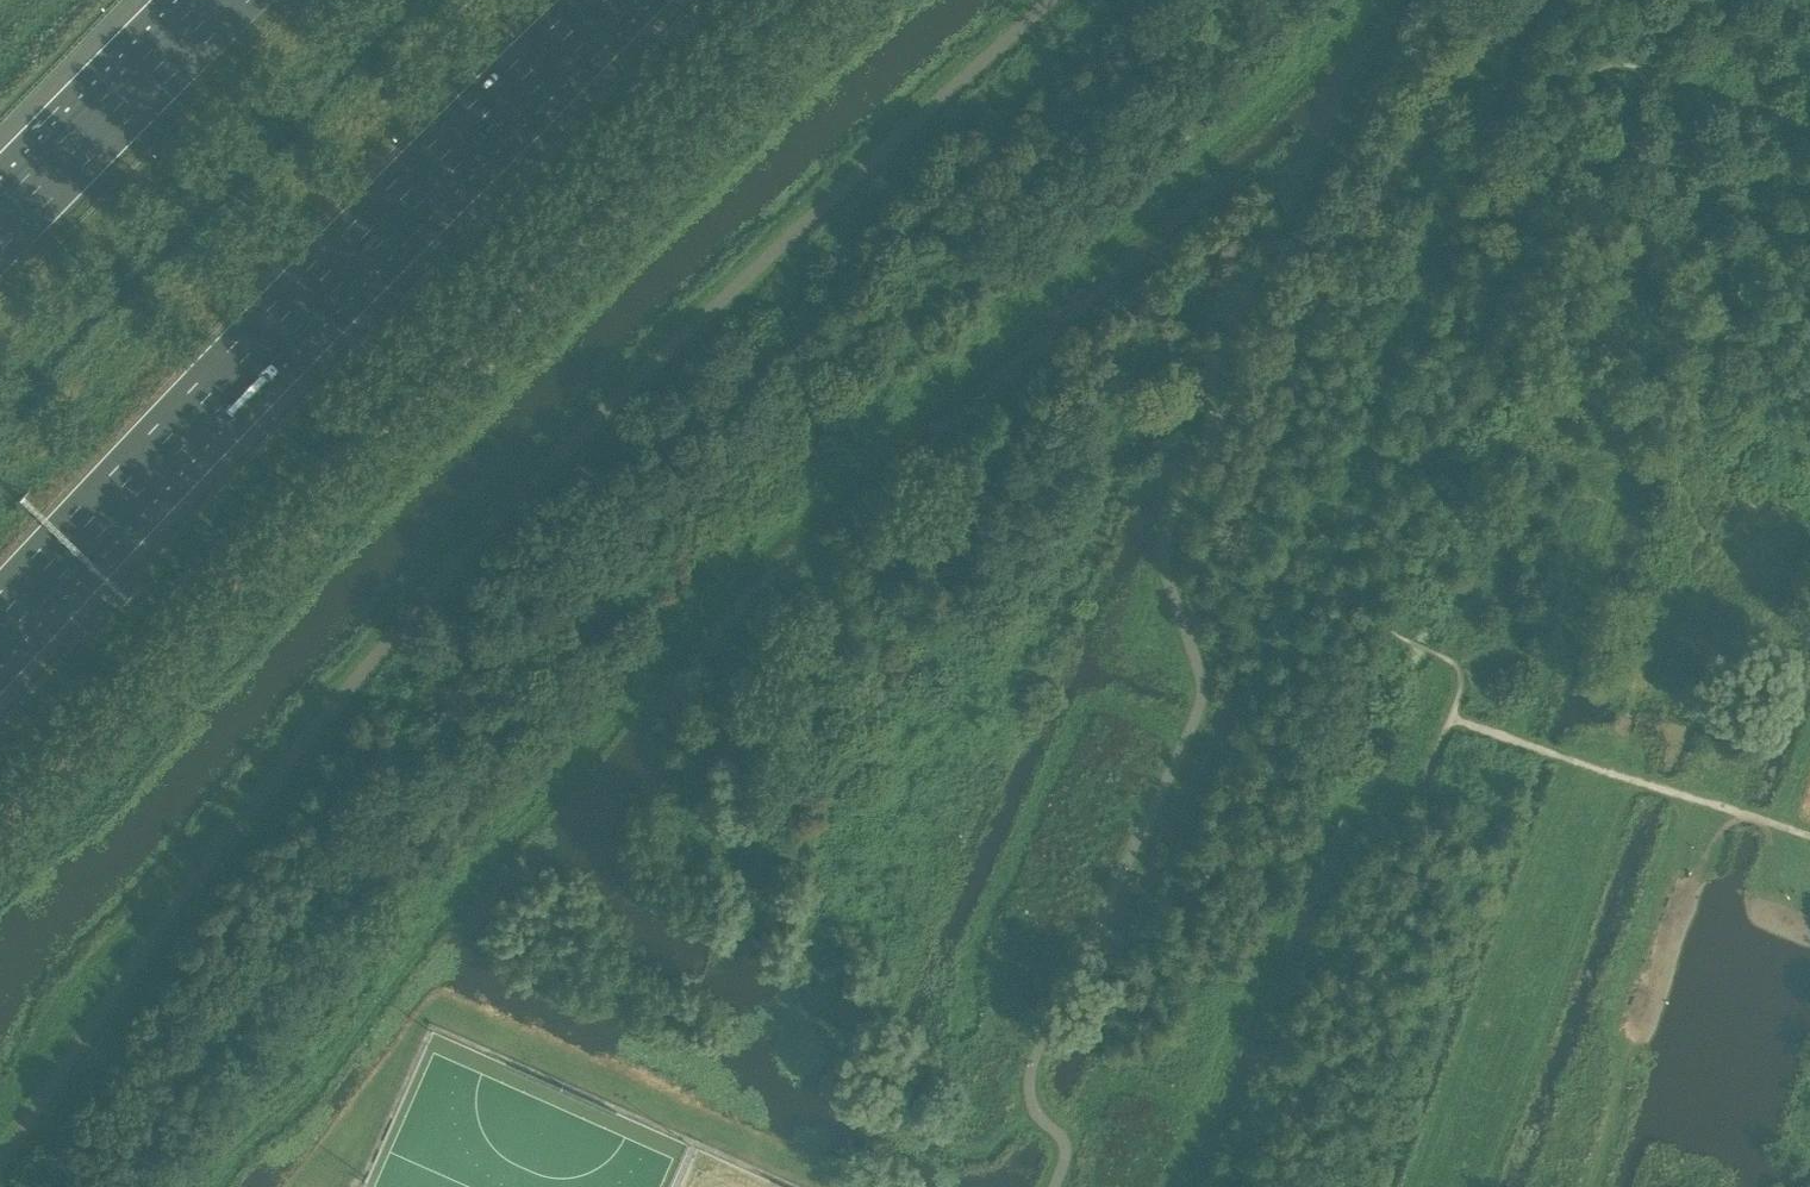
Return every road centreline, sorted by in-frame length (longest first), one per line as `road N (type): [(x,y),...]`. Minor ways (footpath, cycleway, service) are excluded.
road 1 (motorway): [(0,617),(327,273),(605,0)]
road 2 (track): [(1809,835),(1457,712)]
road 3 (motorway): [(224,0),(0,226)]

